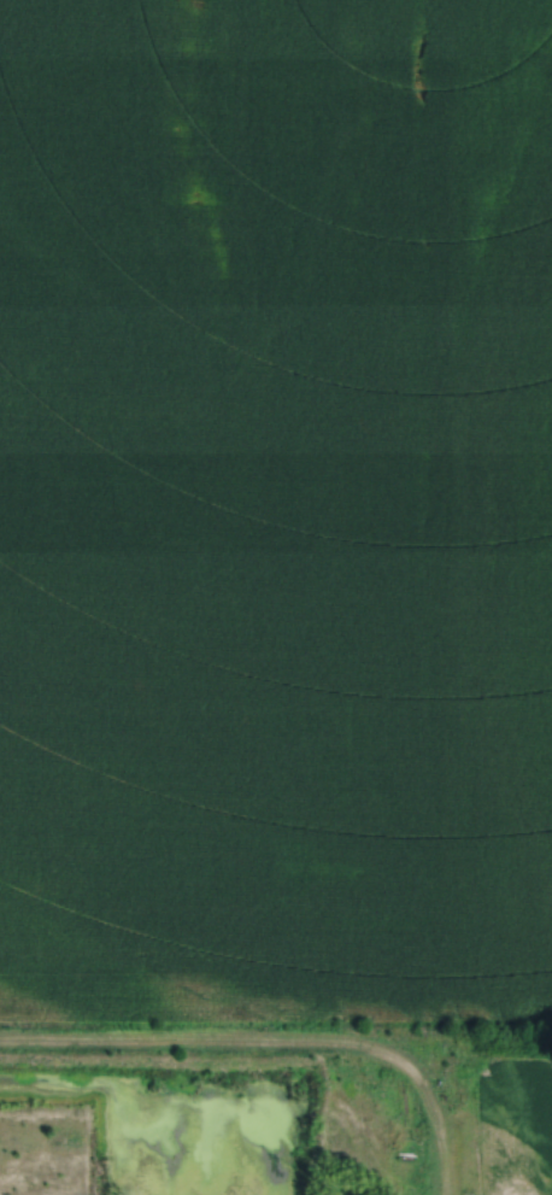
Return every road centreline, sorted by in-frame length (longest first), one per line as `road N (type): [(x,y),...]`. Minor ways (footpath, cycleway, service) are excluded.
road 1 (track): [(440,1194),(439,1115),(428,1086),(392,1053),(312,1039),(0,1037)]

